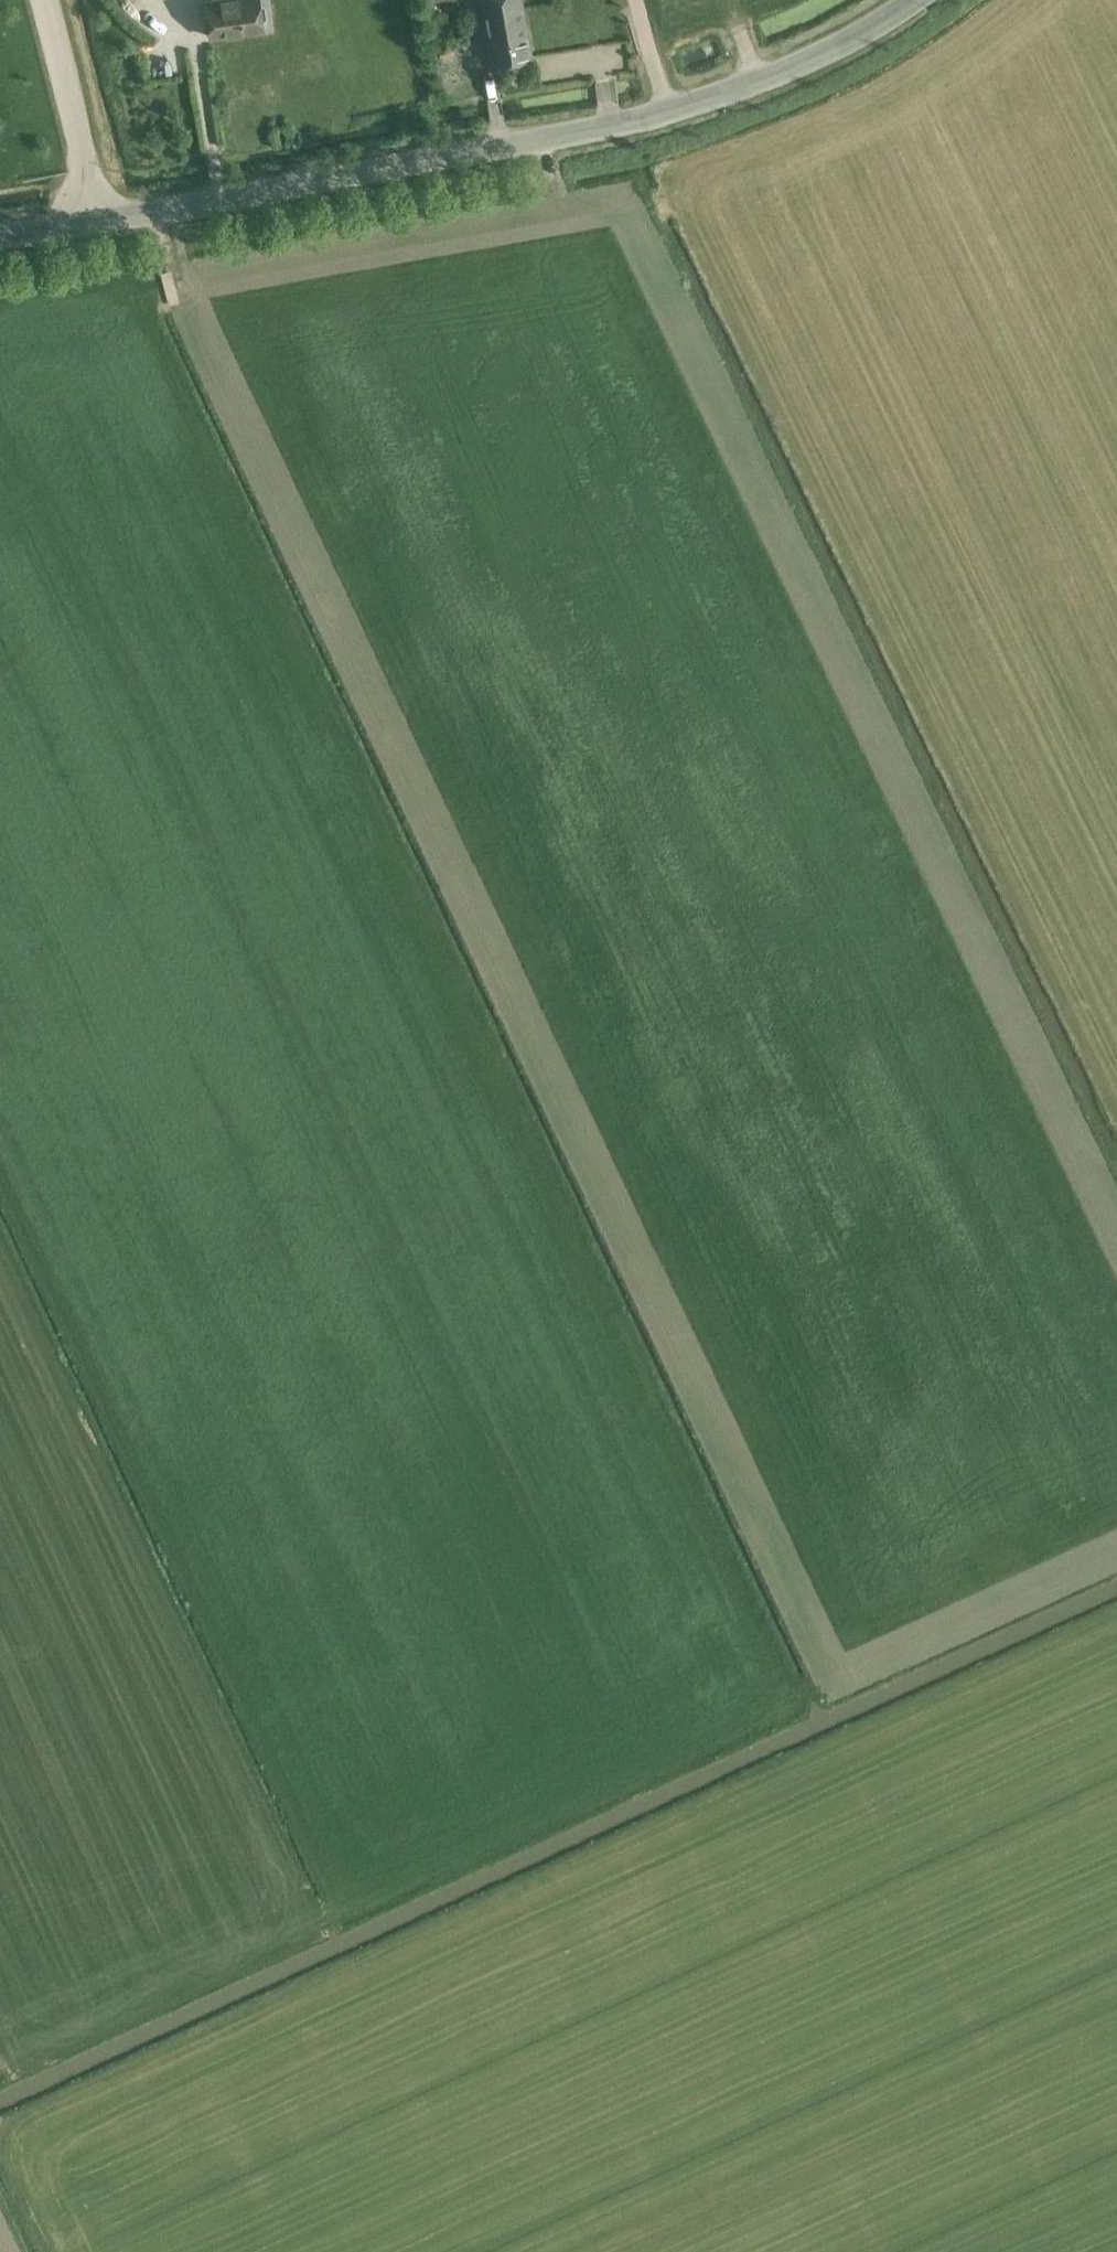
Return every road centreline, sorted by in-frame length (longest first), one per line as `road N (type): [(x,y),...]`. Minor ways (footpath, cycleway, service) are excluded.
road 1 (tertiary): [(0,237),(767,96),(858,63),(952,0)]

